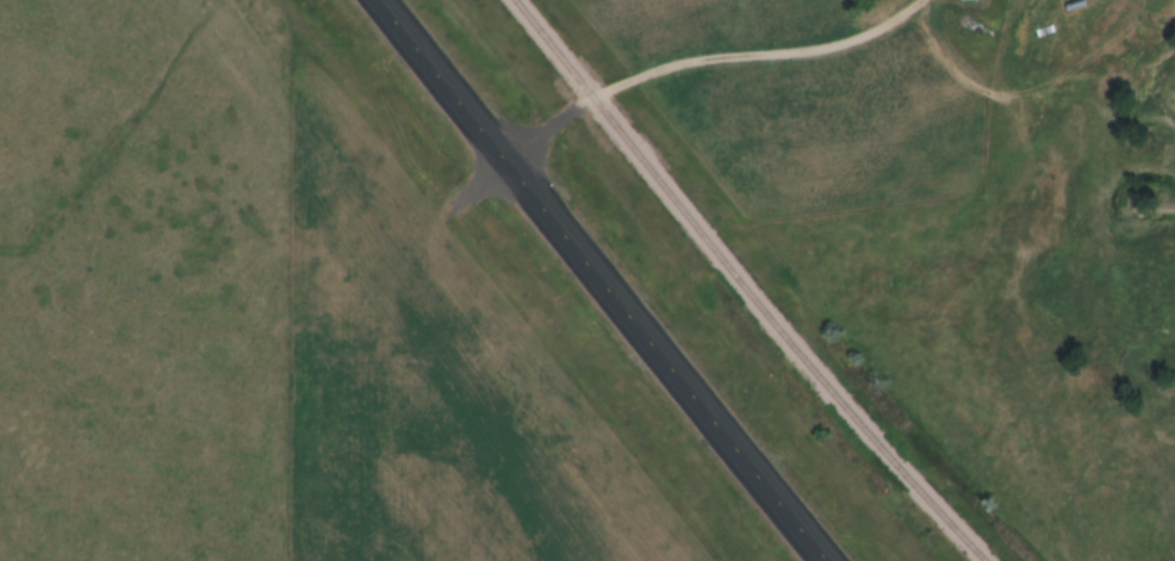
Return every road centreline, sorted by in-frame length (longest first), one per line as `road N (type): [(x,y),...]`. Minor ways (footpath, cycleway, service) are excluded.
road 1 (primary): [(833,560),(374,0)]
road 2 (residential): [(503,161),(589,99),(633,81),(688,61),(860,30),(900,0)]

